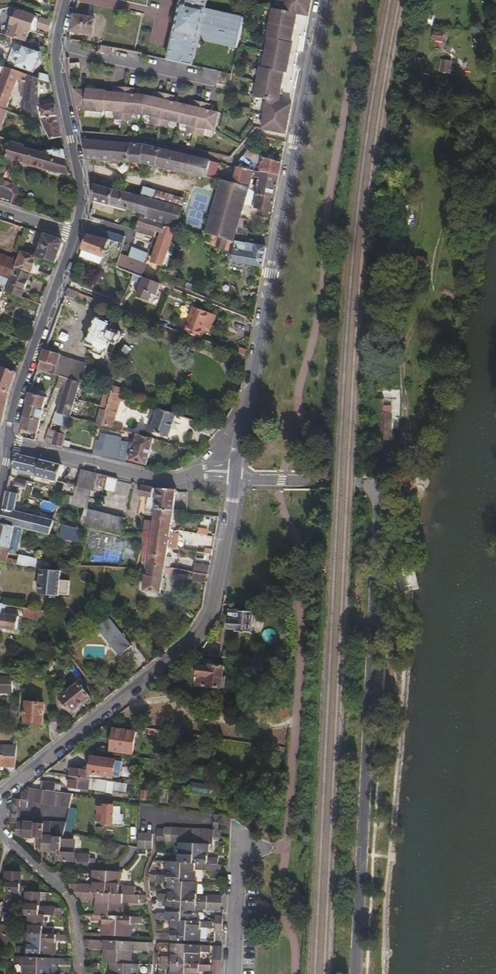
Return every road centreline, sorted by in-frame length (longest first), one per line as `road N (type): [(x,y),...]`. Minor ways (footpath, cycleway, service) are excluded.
road 1 (residential): [(355,973),(381,488)]
road 2 (secondary): [(0,794),(204,631),(235,479)]
road 3 (secondary): [(237,466),(297,140)]
road 4 (unclassified): [(72,137),(235,160),(257,133),(297,140)]
road 5 (secondary): [(75,236),(25,372),(8,447)]
road 6 (residential): [(8,447),(152,479),(196,476)]
road 7 (residential): [(58,48),(214,81)]
road 8 (unclassified): [(381,488),(235,479)]
road 9 (secondary): [(297,140),(322,0)]
road 10 (residential): [(235,973),(241,836)]

